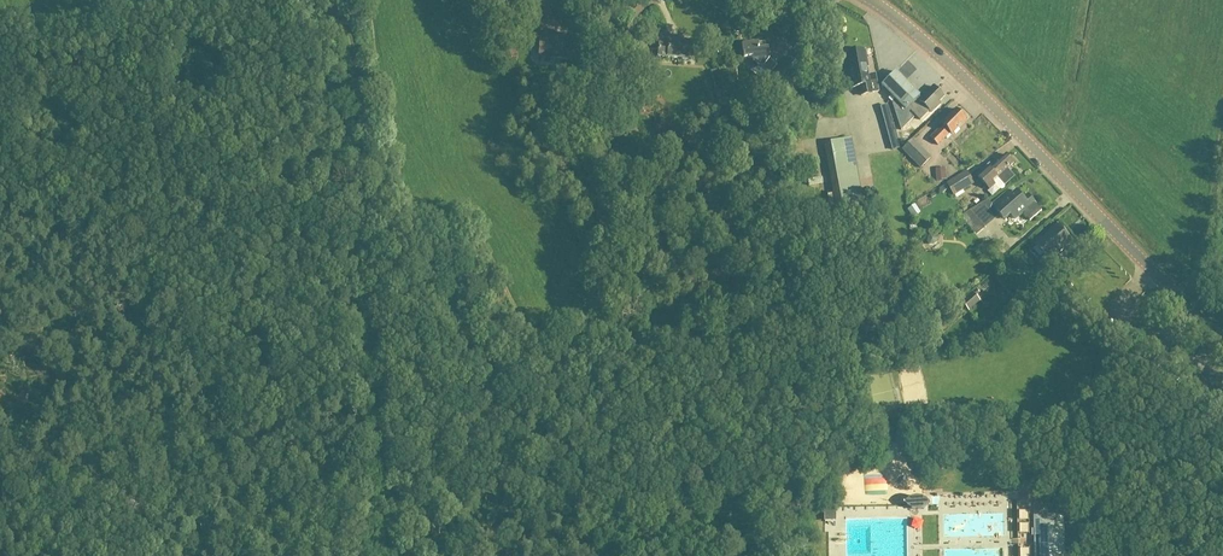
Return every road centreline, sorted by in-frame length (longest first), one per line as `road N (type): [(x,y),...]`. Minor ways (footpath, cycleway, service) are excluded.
road 1 (track): [(395,555),(374,232),(388,207),(340,0)]
road 2 (secondary): [(1222,333),(930,46),(869,0)]
road 3 (track): [(0,41),(55,66),(279,35),(302,13),(302,0)]

